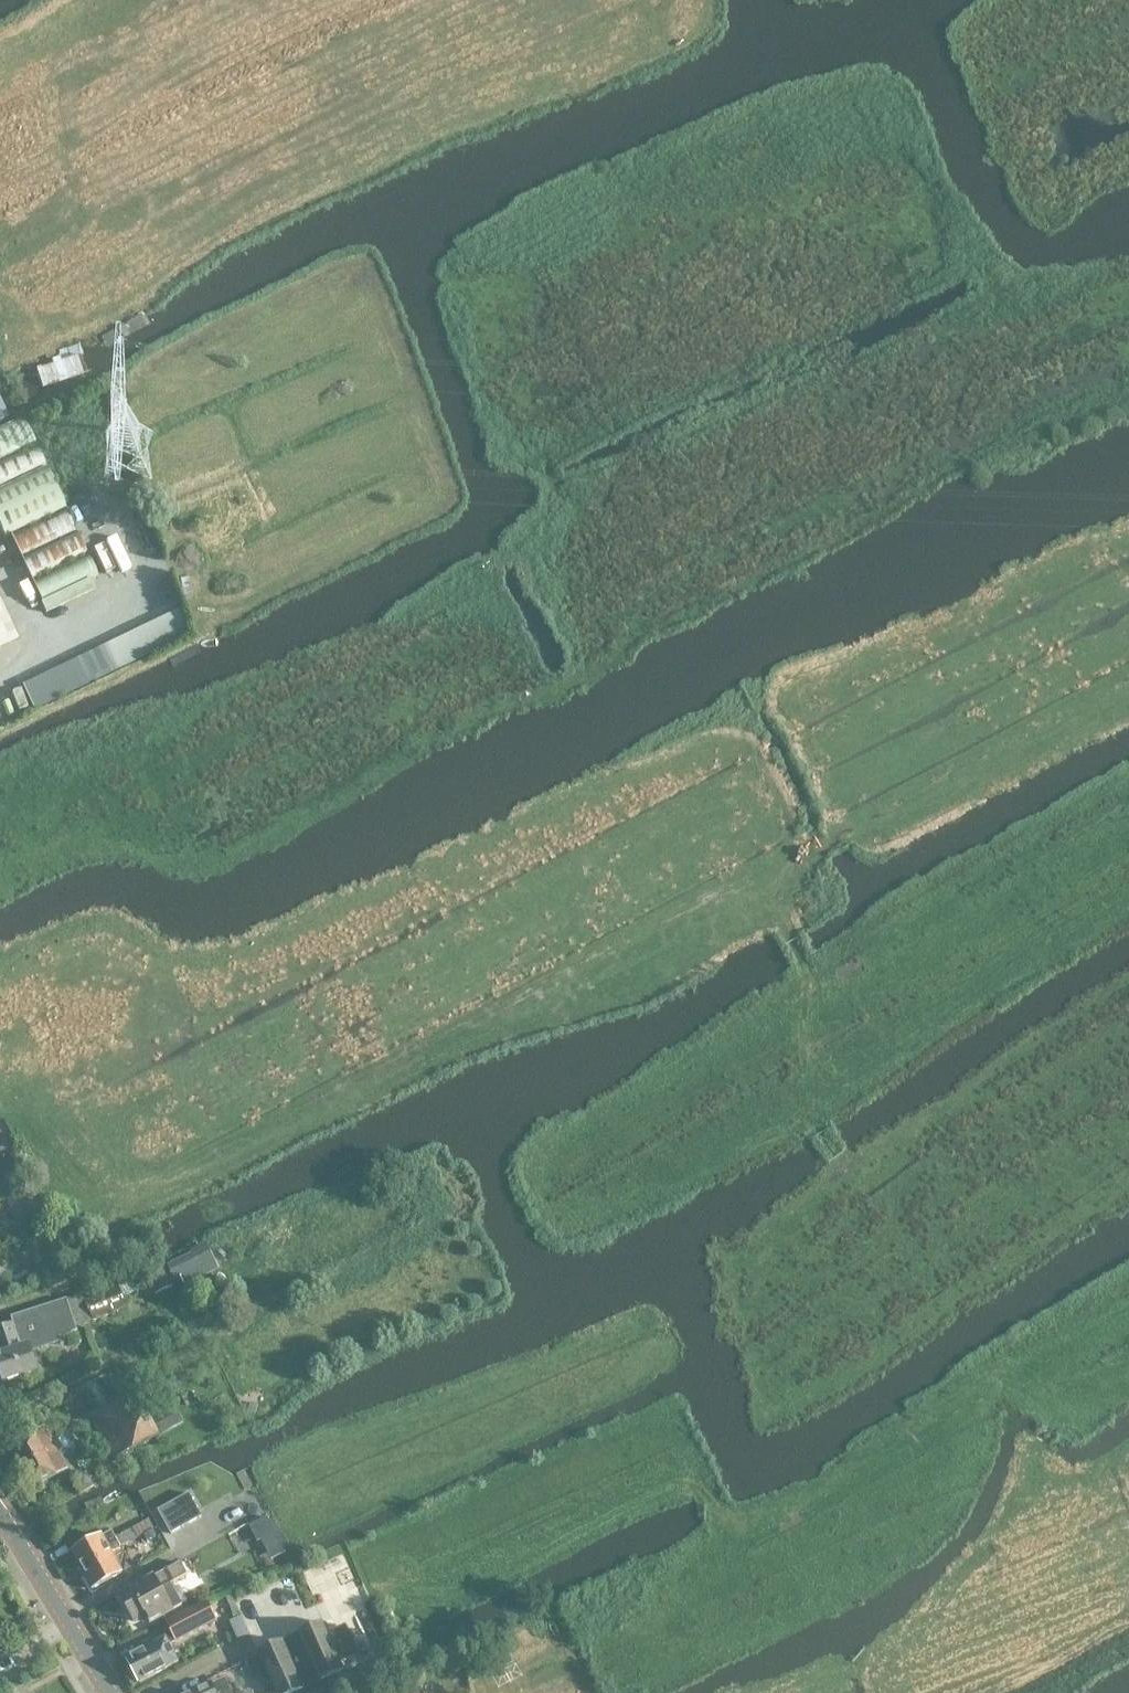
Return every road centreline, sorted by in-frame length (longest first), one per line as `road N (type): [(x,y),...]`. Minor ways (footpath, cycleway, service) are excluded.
road 1 (tertiary): [(112,1692),(0,1512)]

